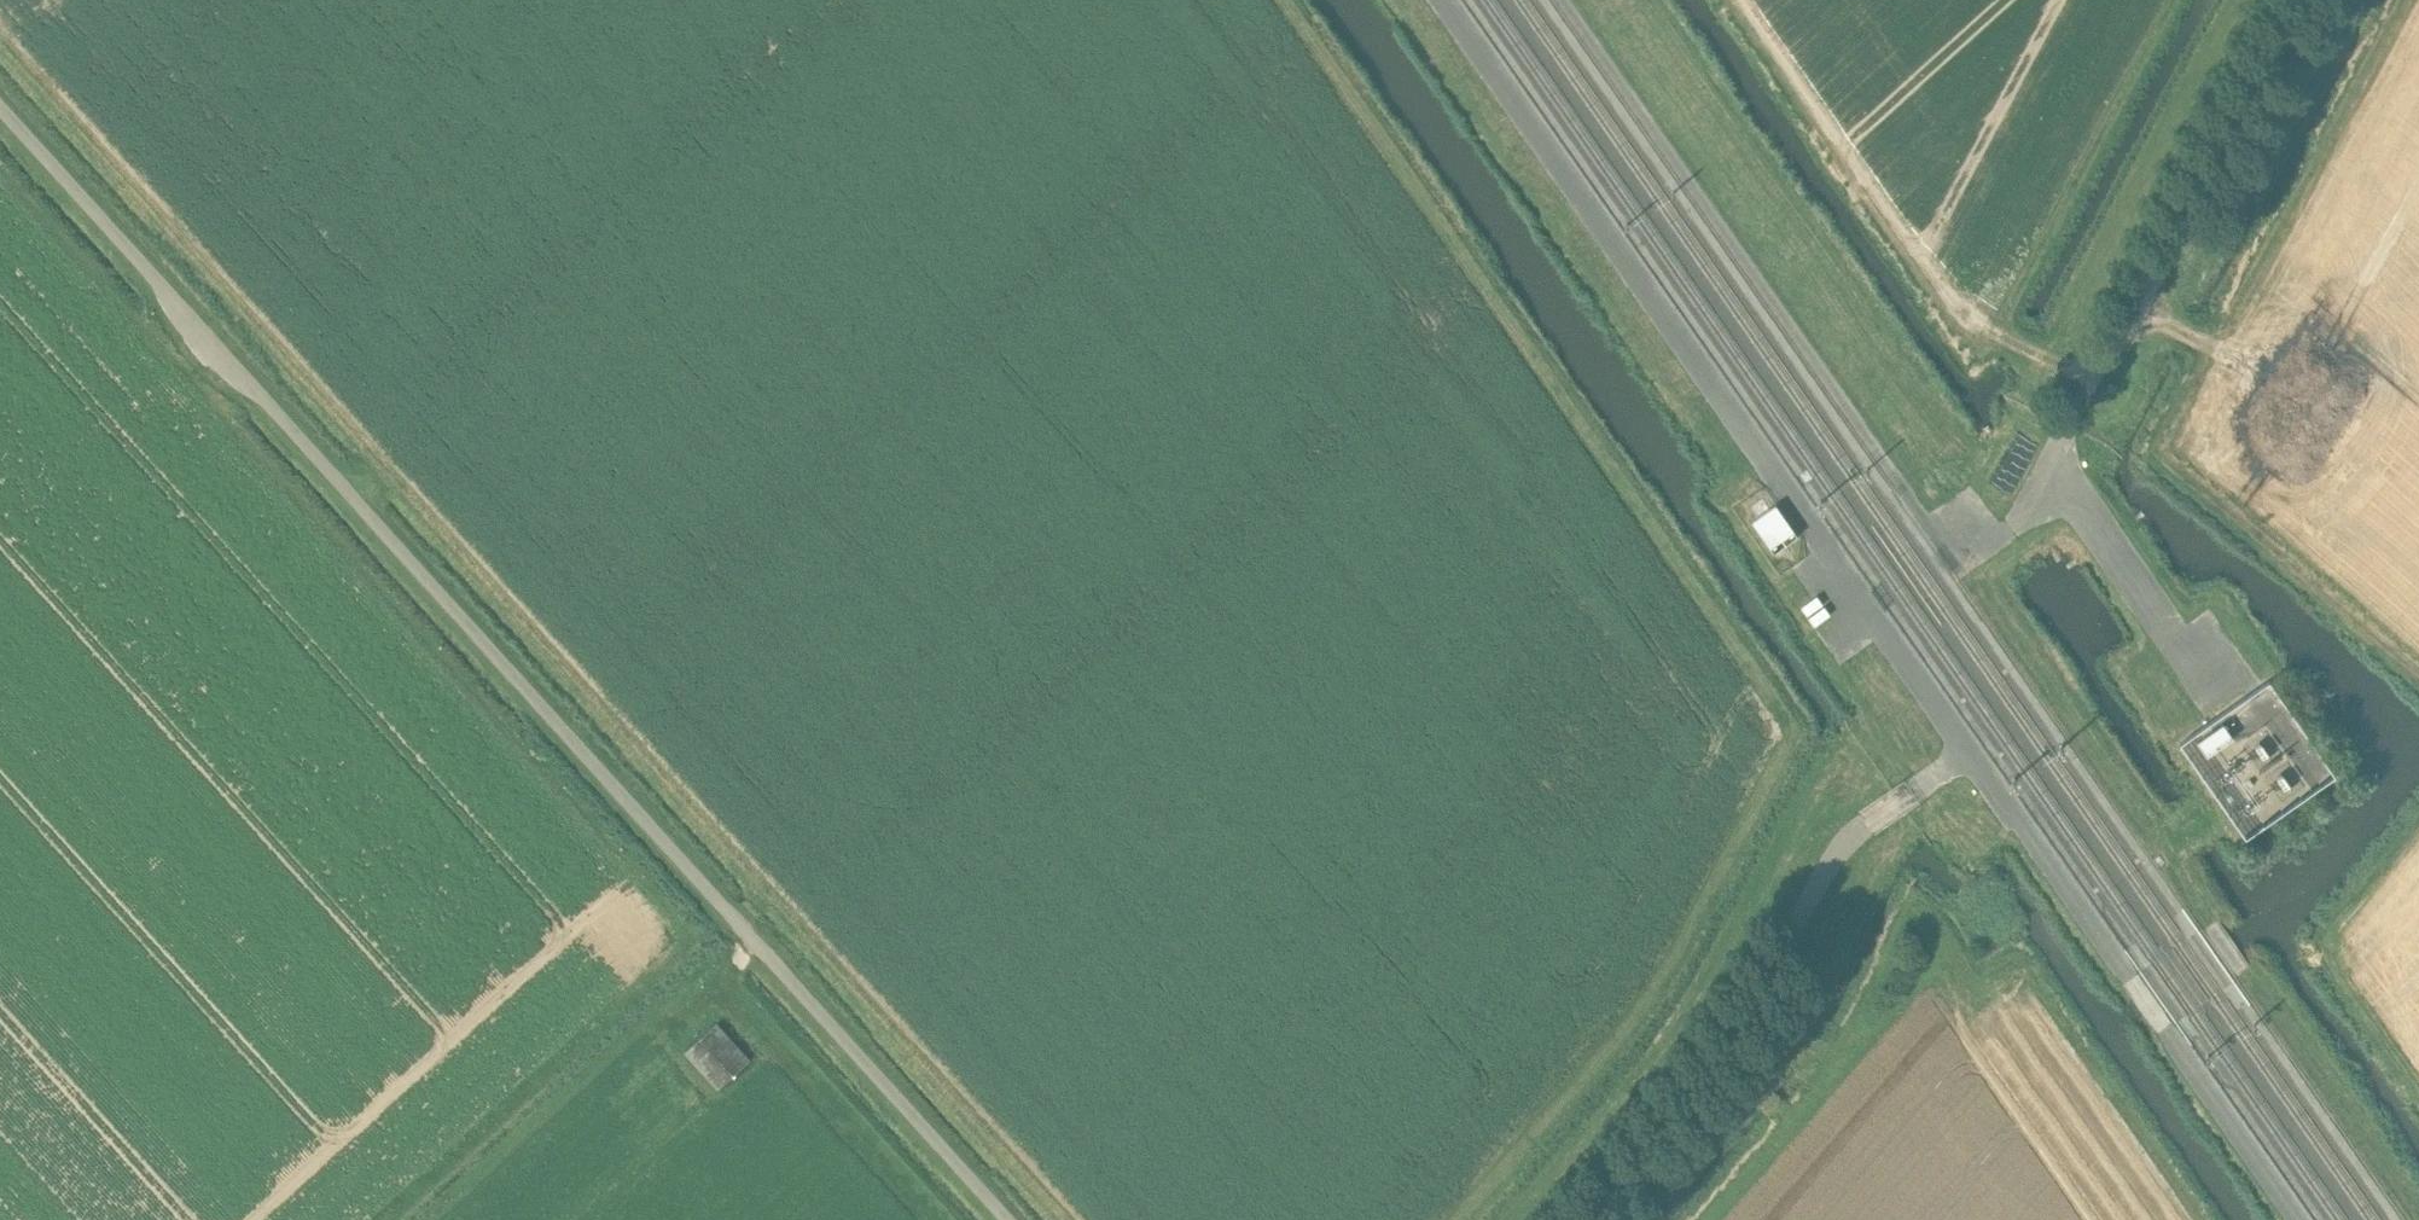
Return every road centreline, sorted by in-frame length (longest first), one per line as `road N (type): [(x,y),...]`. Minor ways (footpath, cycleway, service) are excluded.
road 1 (unclassified): [(1004,1219),(0,112)]
road 2 (residential): [(1581,1219),(1721,1041),(1838,853),(1912,792)]
road 3 (residential): [(2067,425),(2296,0)]
road 4 (track): [(1979,567),(2013,639),(2210,924)]
road 5 (track): [(2244,972),(2418,1218)]

